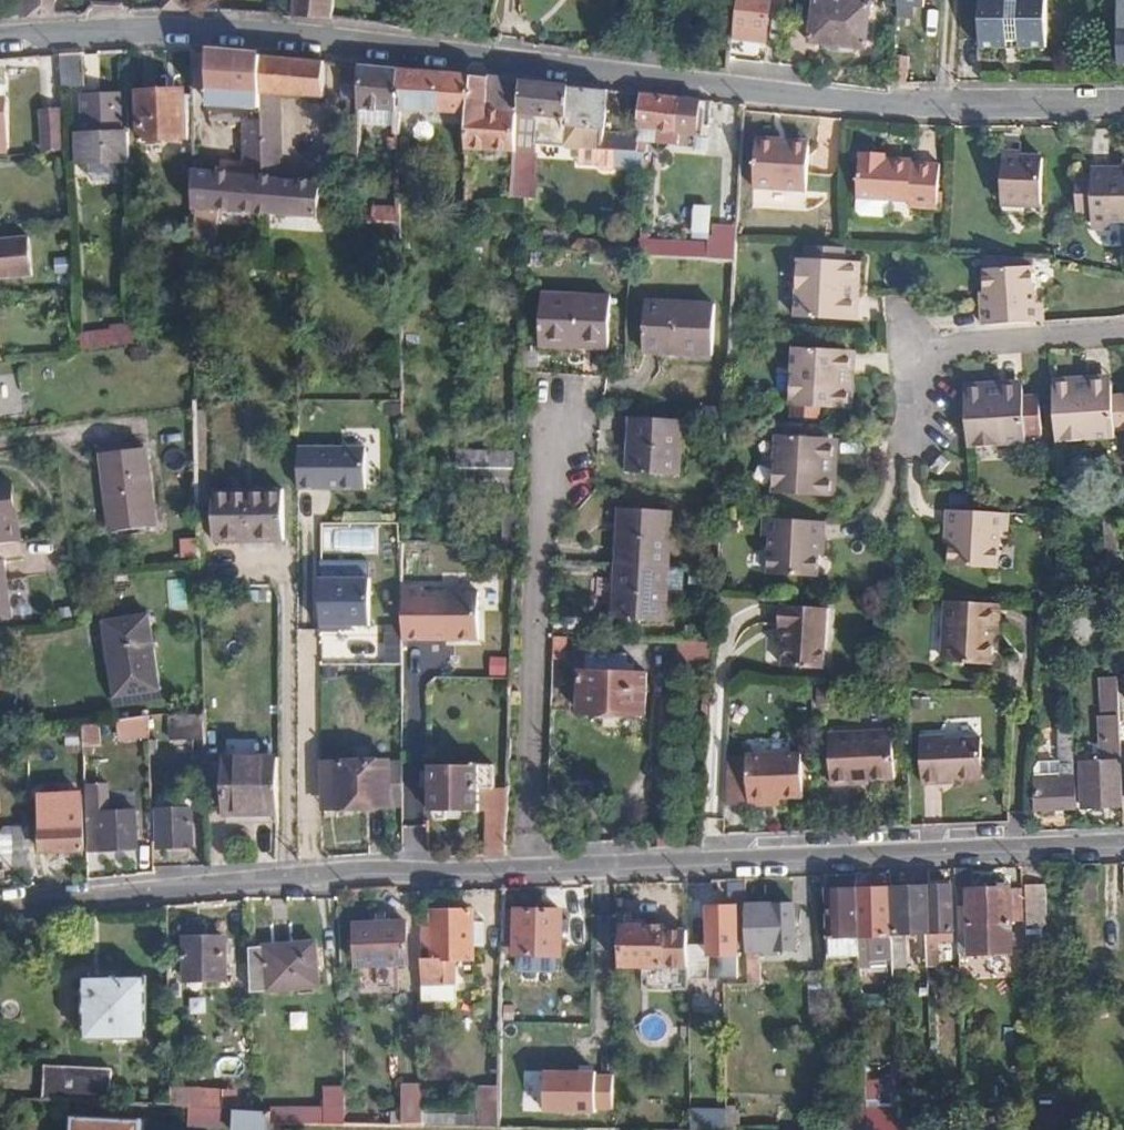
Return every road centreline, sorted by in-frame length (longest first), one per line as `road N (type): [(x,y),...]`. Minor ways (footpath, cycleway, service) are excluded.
road 1 (residential): [(1123,104),(831,98),(197,29),(0,38)]
road 2 (residential): [(0,912),(379,872),(528,872),(1123,844)]
road 3 (residential): [(1123,334),(966,345),(912,367)]

